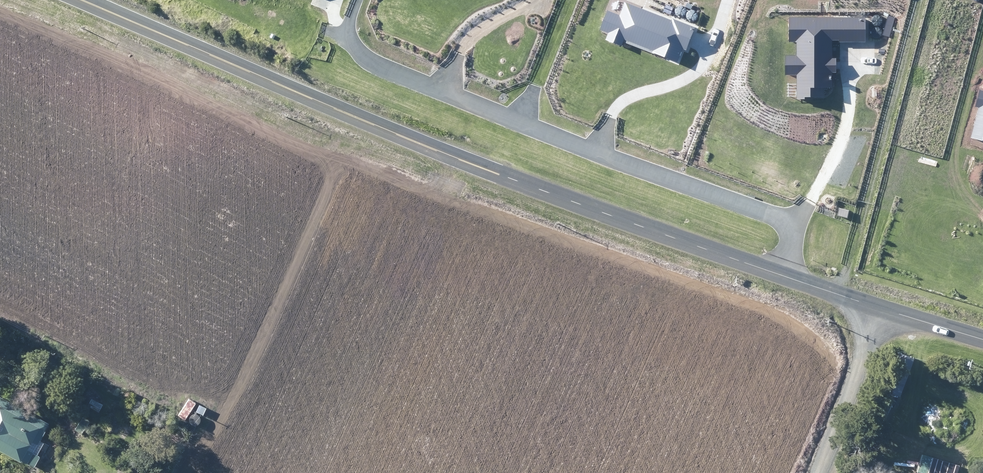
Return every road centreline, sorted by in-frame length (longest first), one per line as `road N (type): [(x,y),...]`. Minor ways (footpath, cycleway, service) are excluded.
road 1 (unclassified): [(775,272),(206,66),(63,0)]
road 2 (unclassified): [(790,224),(395,74),(318,31)]
road 3 (unclassified): [(822,472),(877,307)]

